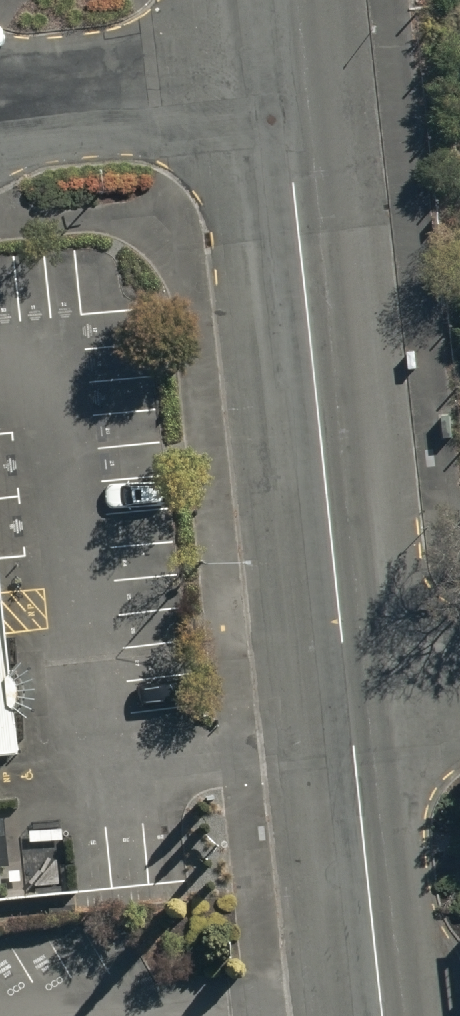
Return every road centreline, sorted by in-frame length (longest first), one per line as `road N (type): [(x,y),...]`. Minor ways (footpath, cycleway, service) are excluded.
road 1 (tertiary): [(281,72),(348,694)]
road 2 (tertiary): [(348,694),(383,1015)]
road 3 (residential): [(0,103),(281,72)]

